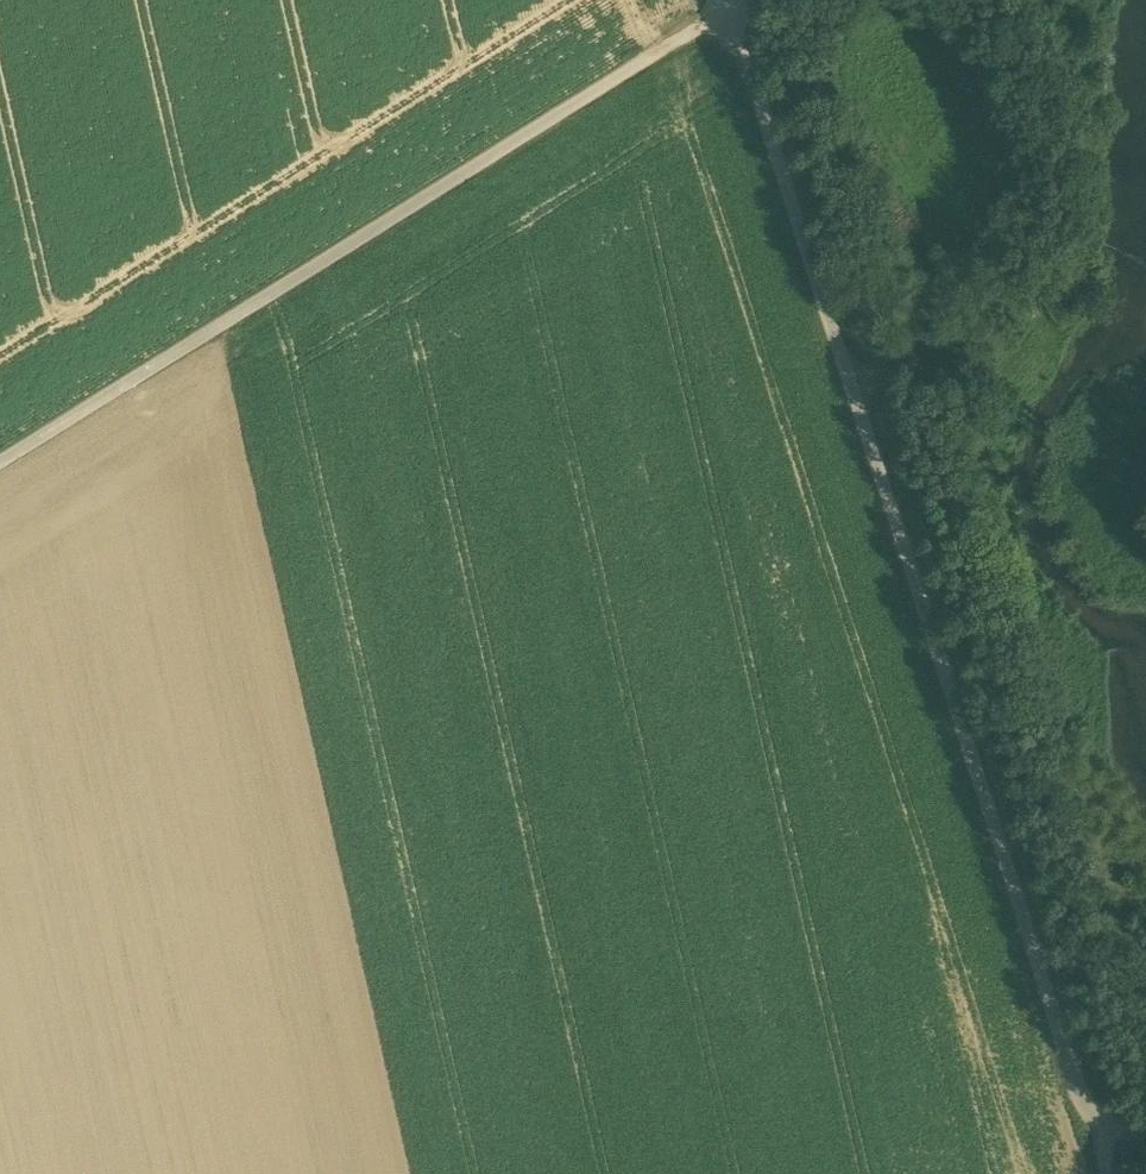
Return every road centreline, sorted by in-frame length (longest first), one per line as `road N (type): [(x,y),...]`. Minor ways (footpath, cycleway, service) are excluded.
road 1 (track): [(727,0),(1080,1099),(1094,1120),(1145,1135)]
road 2 (track): [(0,470),(747,0)]

